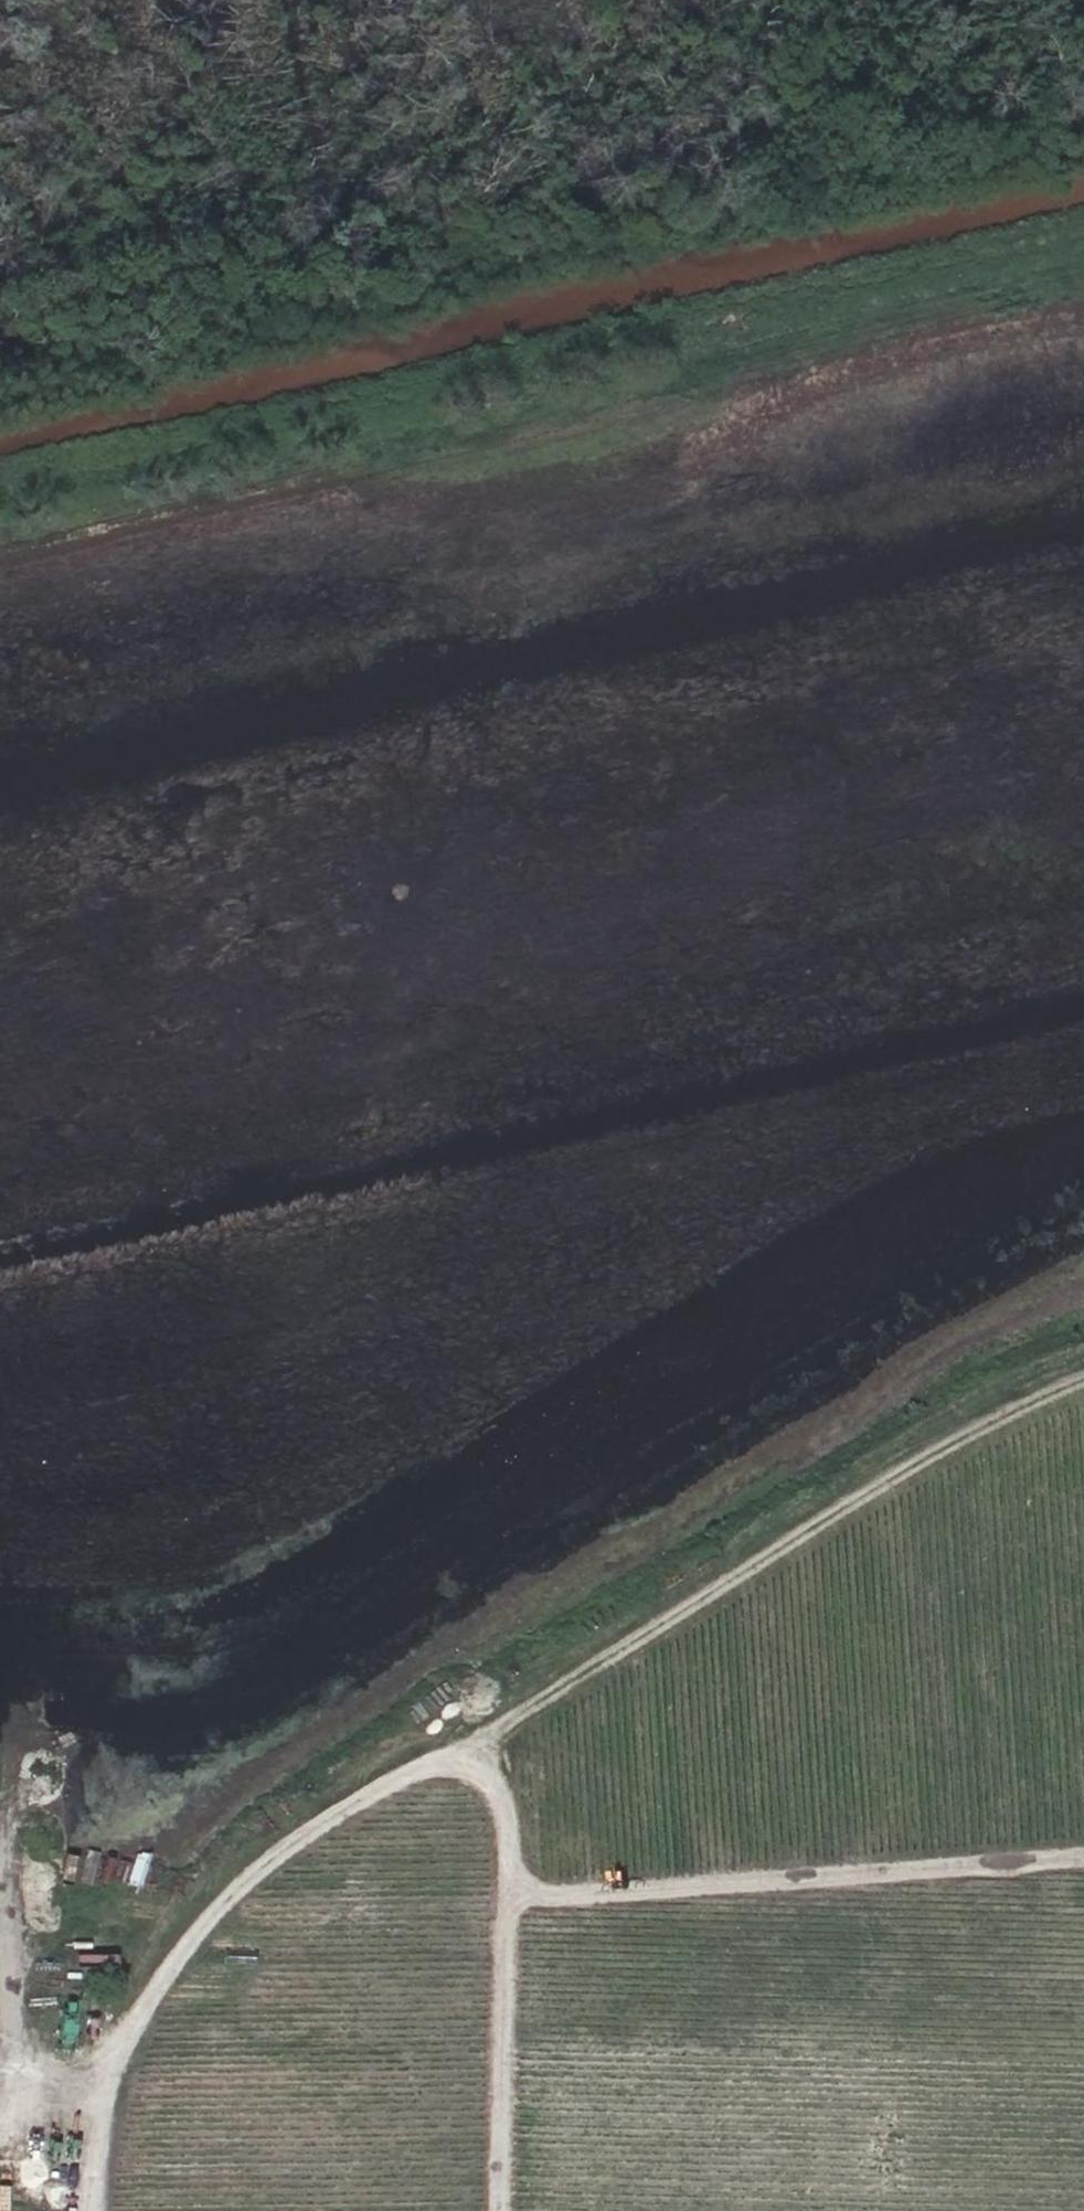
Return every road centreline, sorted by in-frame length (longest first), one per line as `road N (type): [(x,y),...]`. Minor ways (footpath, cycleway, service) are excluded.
road 1 (track): [(494,2210),(500,1800)]

